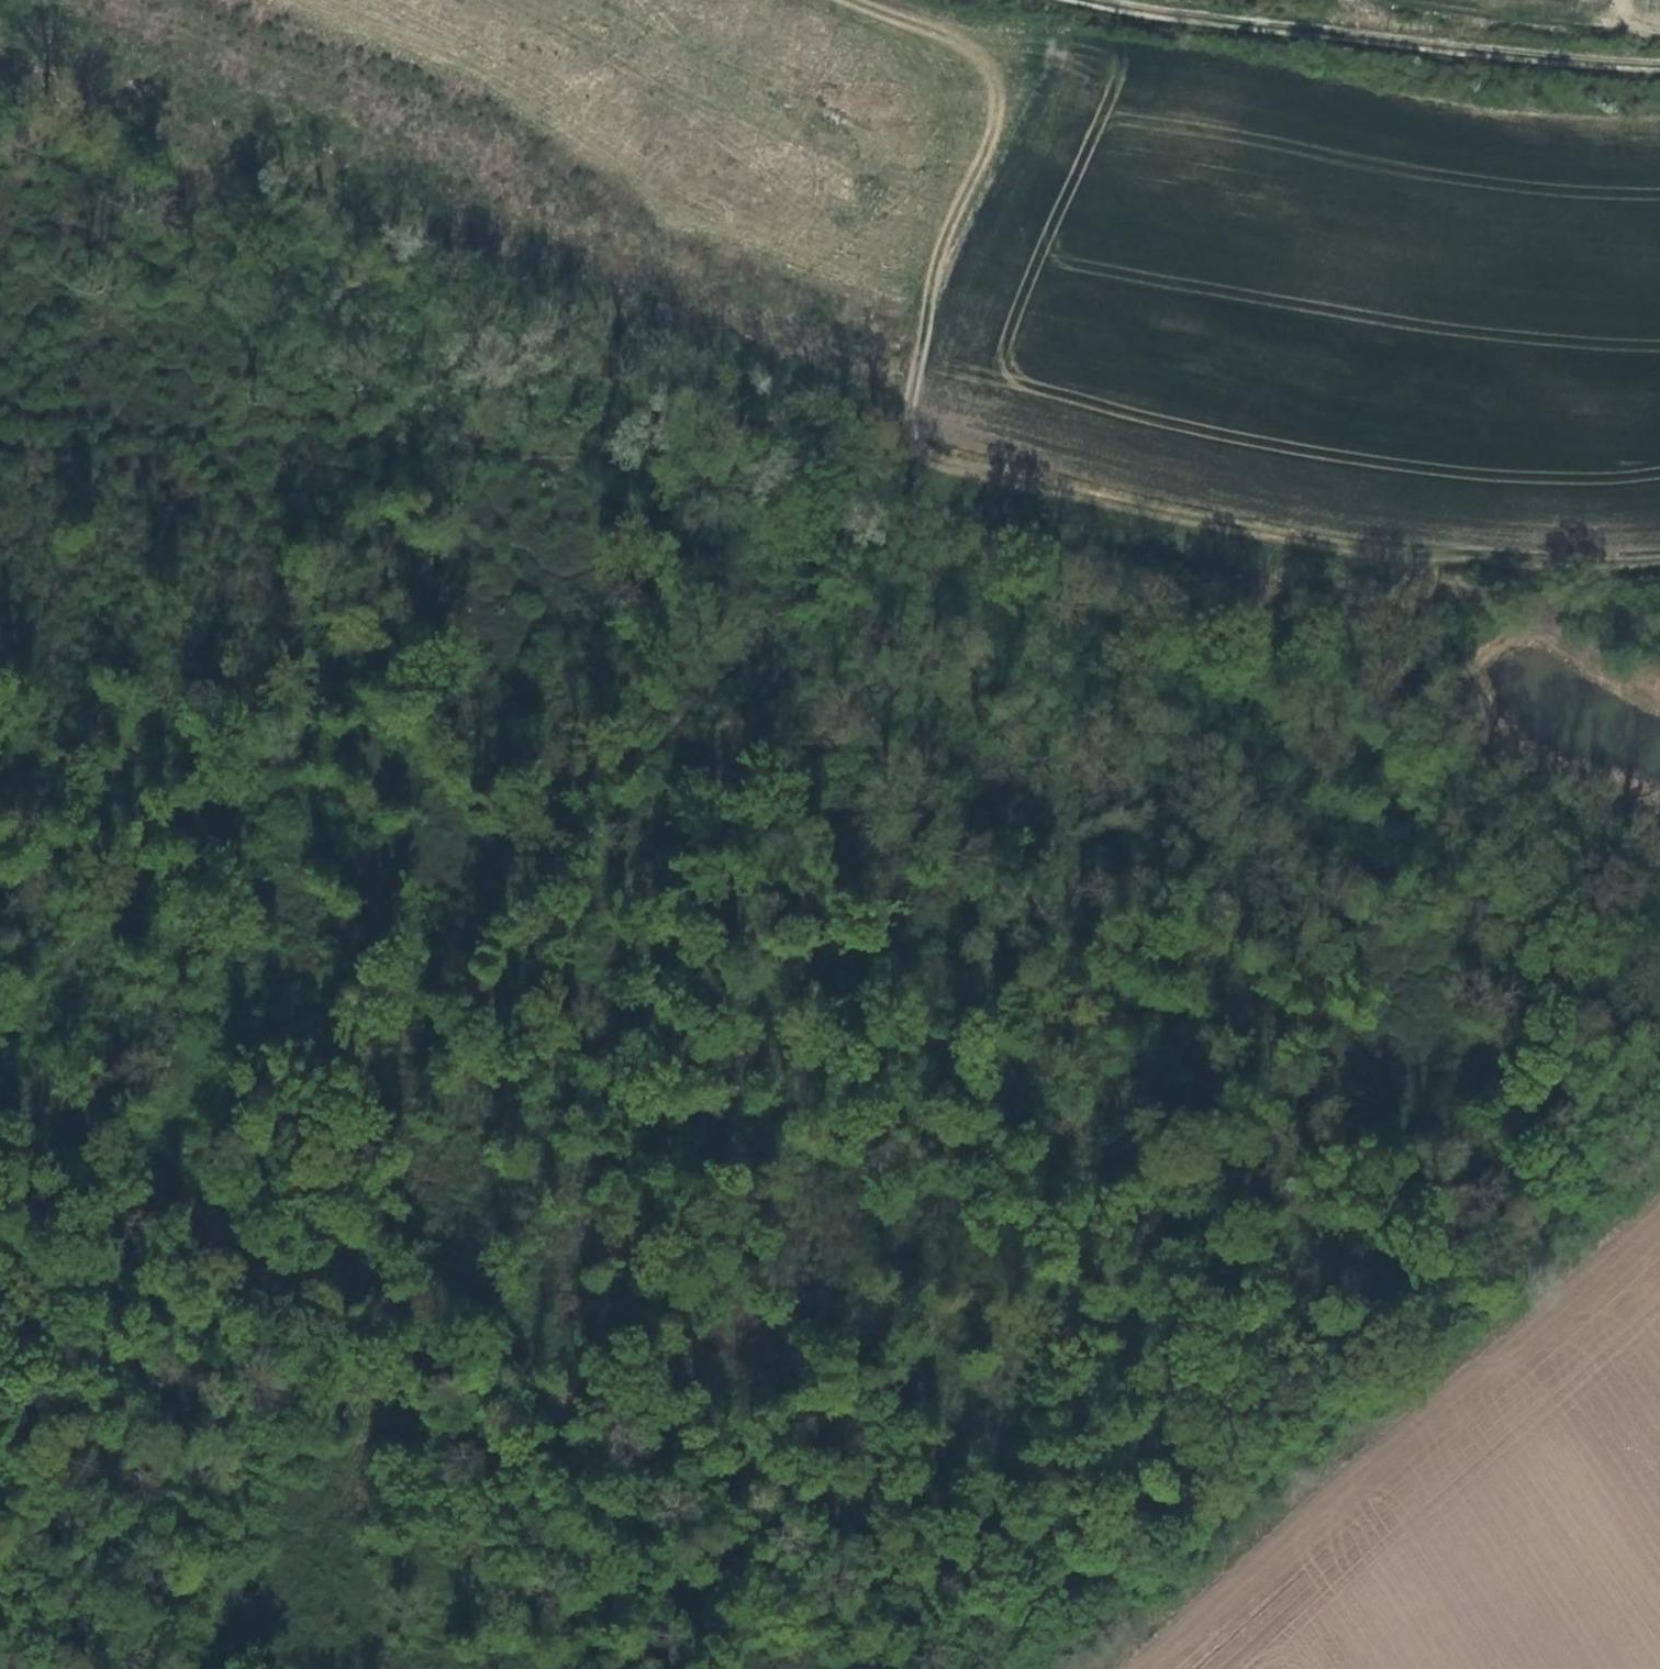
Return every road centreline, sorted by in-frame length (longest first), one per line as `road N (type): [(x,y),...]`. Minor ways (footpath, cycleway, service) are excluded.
road 1 (track): [(1659,66),(1083,0)]

